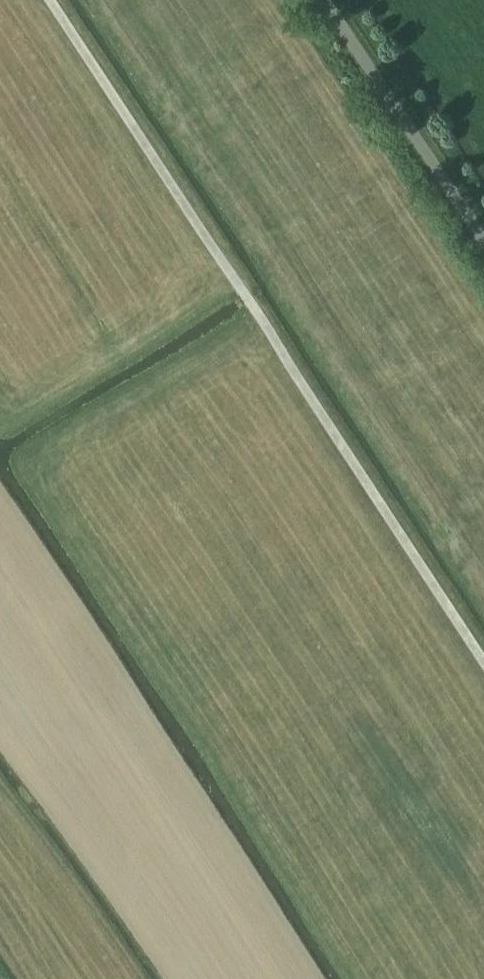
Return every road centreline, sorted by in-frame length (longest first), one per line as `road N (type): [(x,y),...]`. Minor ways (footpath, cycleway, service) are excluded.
road 1 (track): [(483,657),(51,0)]

